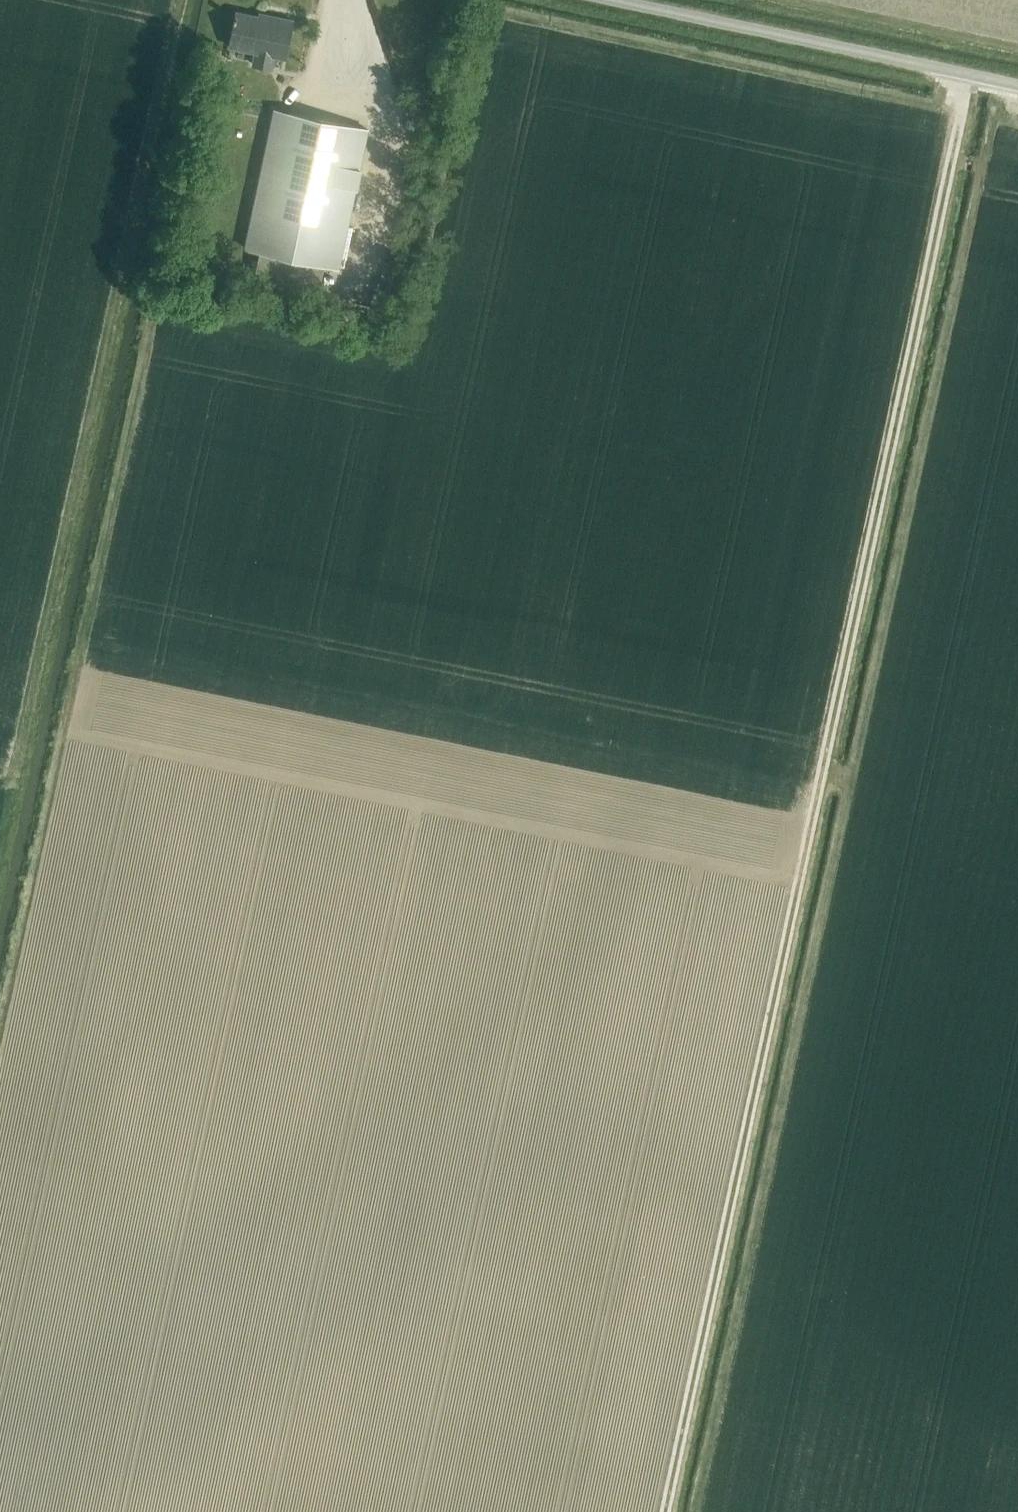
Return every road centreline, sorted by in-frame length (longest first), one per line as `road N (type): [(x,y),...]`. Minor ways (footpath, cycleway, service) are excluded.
road 1 (track): [(971,76),(666,1511)]
road 2 (unclassified): [(1017,86),(612,0)]

